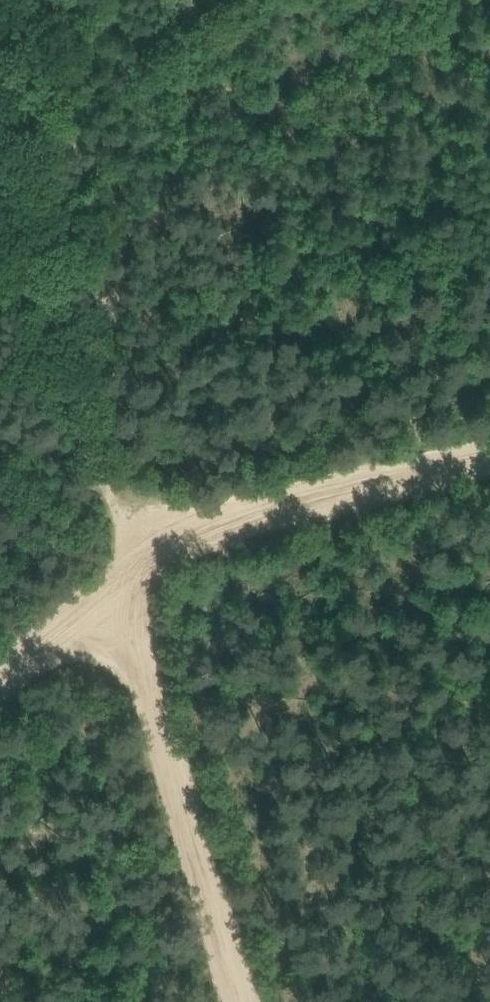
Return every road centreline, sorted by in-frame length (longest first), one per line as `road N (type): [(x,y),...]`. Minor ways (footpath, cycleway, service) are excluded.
road 1 (track): [(137,571),(76,400),(0,96)]
road 2 (track): [(245,1001),(137,571)]
road 3 (track): [(489,455),(207,520),(137,571)]
road 4 (track): [(137,571),(0,680)]

